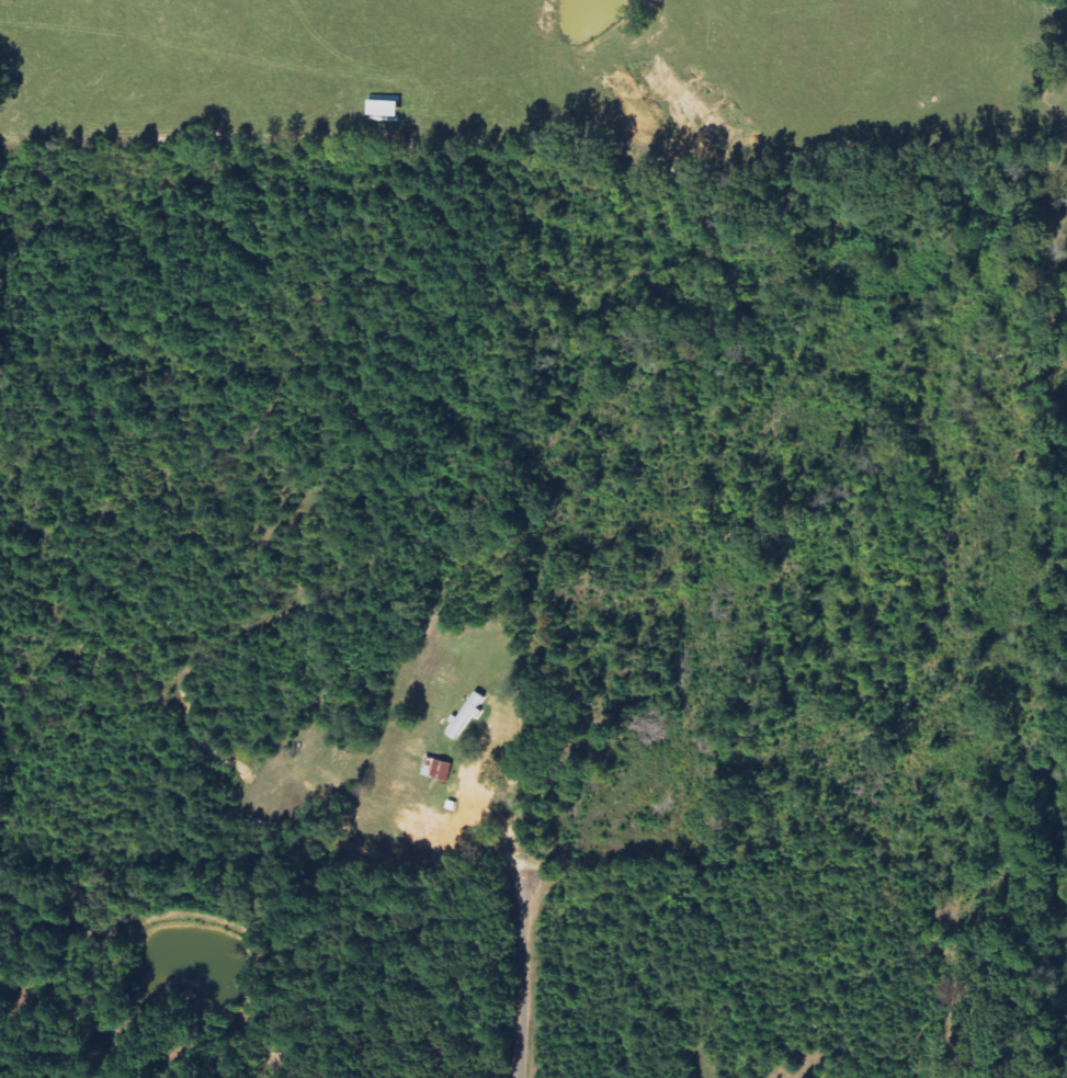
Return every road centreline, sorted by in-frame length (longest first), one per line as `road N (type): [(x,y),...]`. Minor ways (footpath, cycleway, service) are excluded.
road 1 (residential): [(515,1077),(522,873)]

